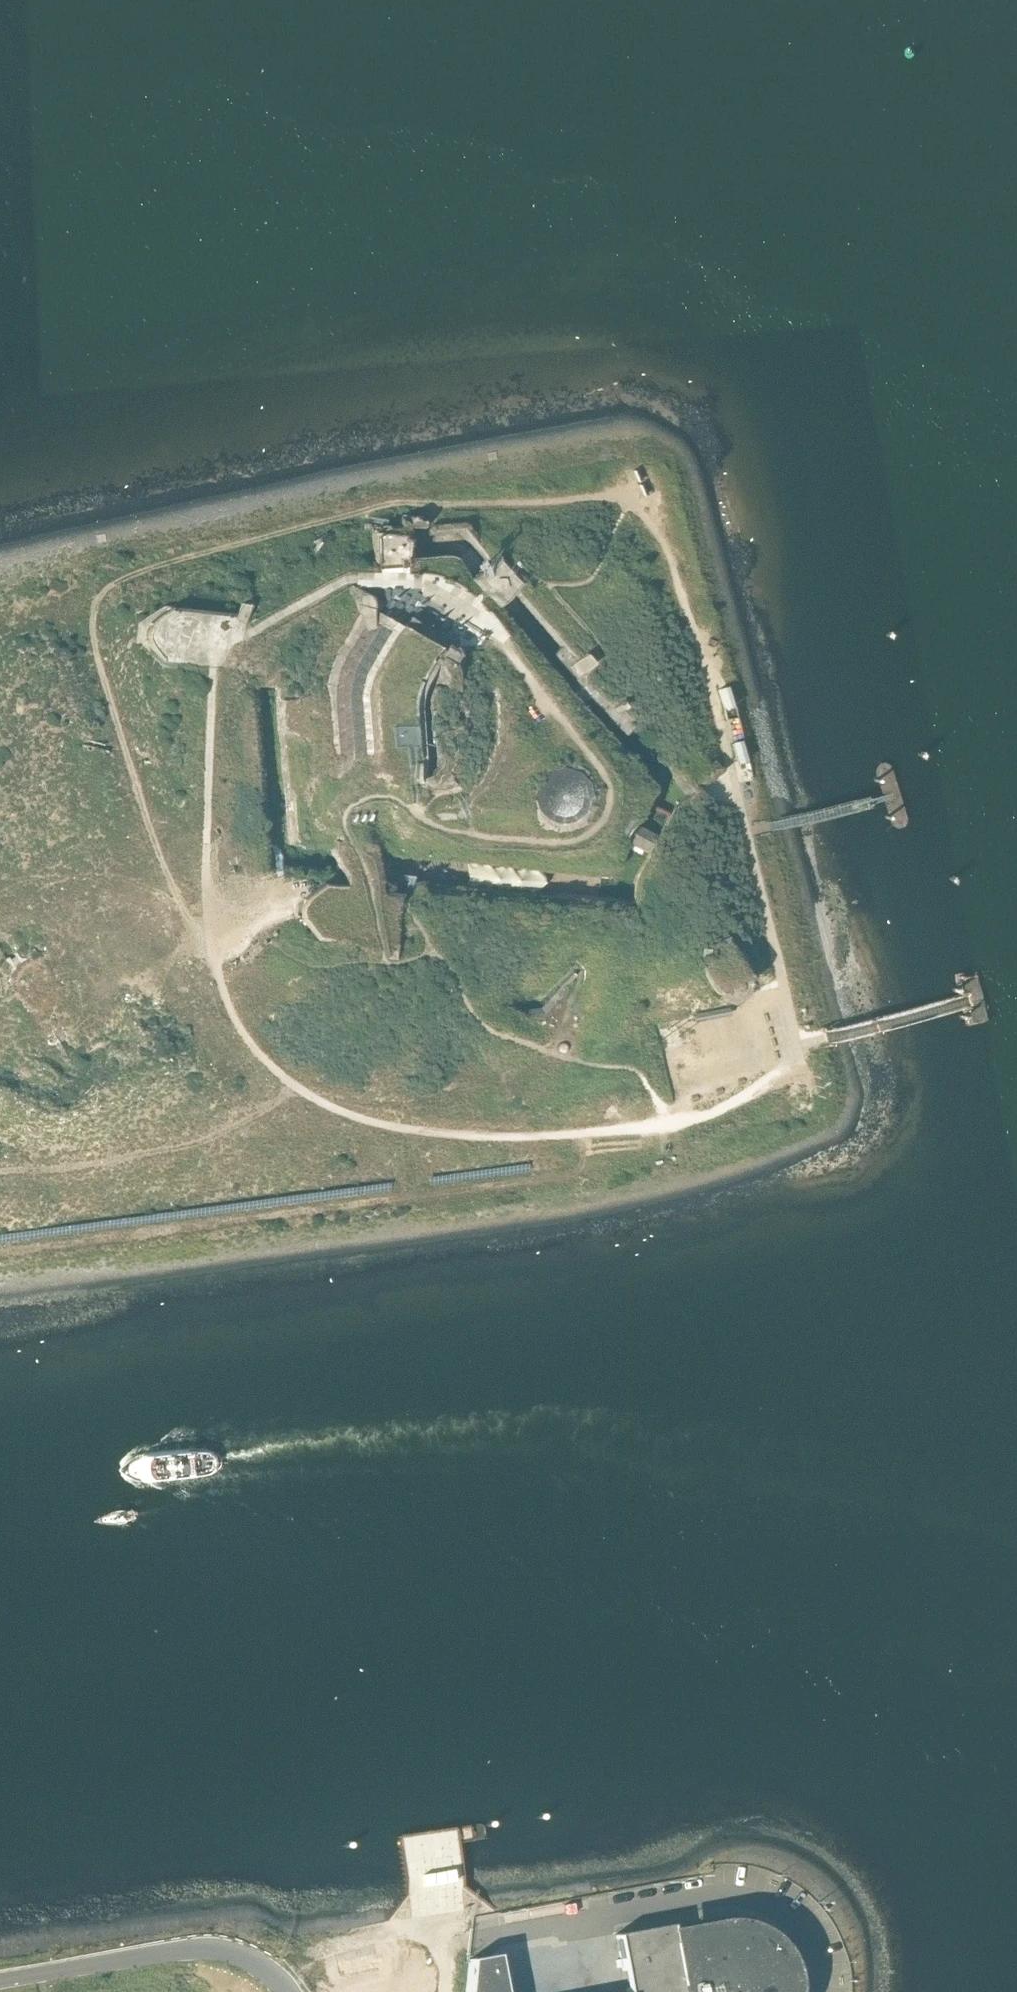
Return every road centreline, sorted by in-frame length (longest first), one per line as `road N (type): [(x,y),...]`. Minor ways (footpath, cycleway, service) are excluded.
road 1 (track): [(205,944),(136,788),(99,666),(89,627),(101,590),(393,505),(608,498),(649,518),(672,564),(796,1043)]
road 2 (unclassified): [(287,1991),(246,1958),(206,1949),(0,1981)]

